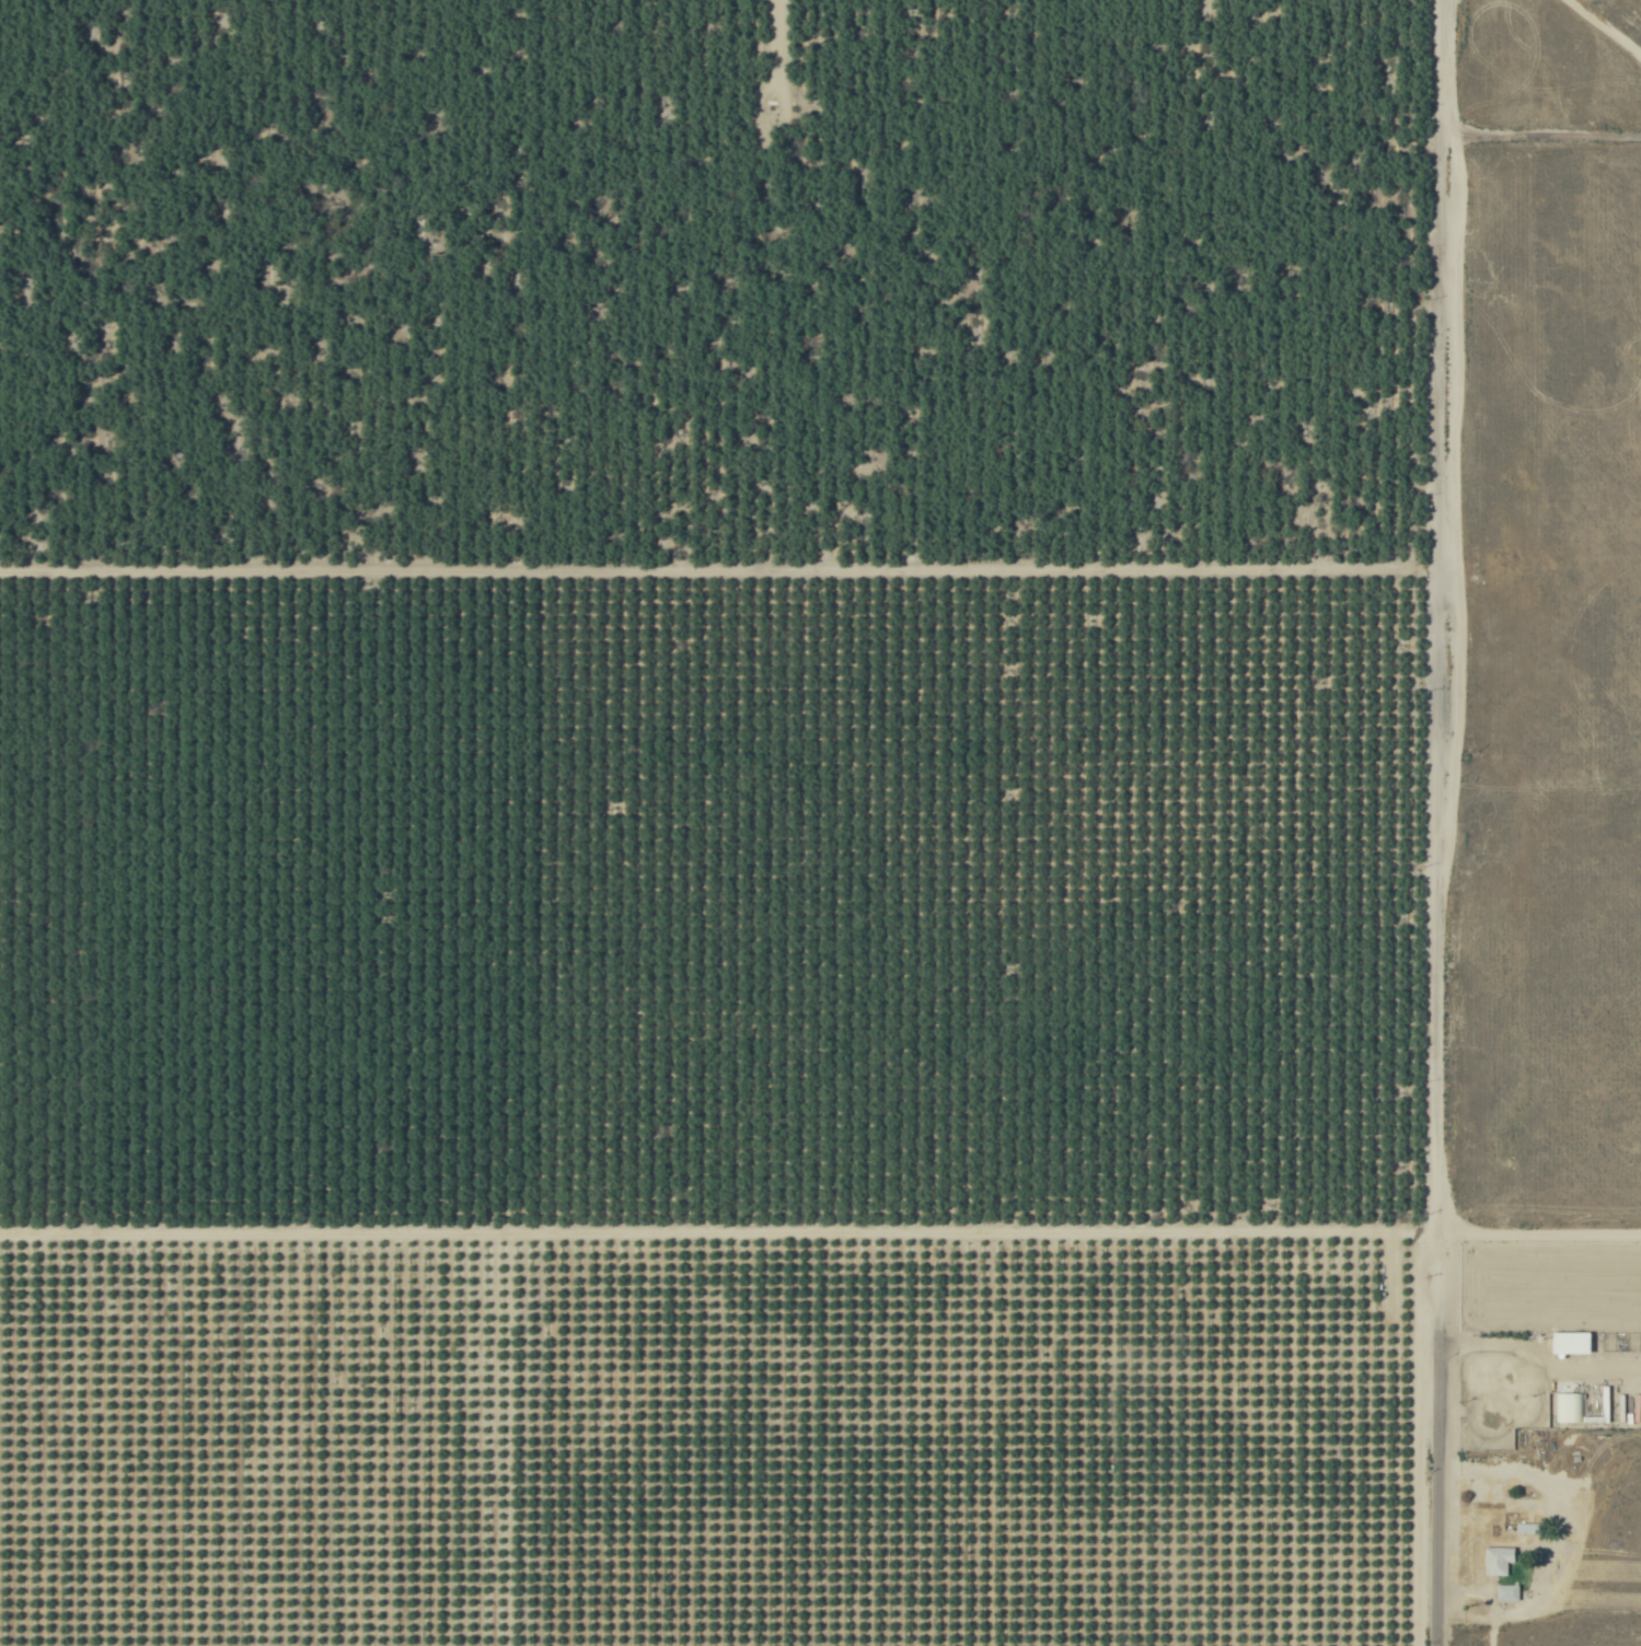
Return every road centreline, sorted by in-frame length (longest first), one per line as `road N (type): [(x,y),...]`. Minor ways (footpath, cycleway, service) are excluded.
road 1 (tertiary): [(1451,0),(1447,1645)]
road 2 (track): [(1640,1230),(0,1229)]

